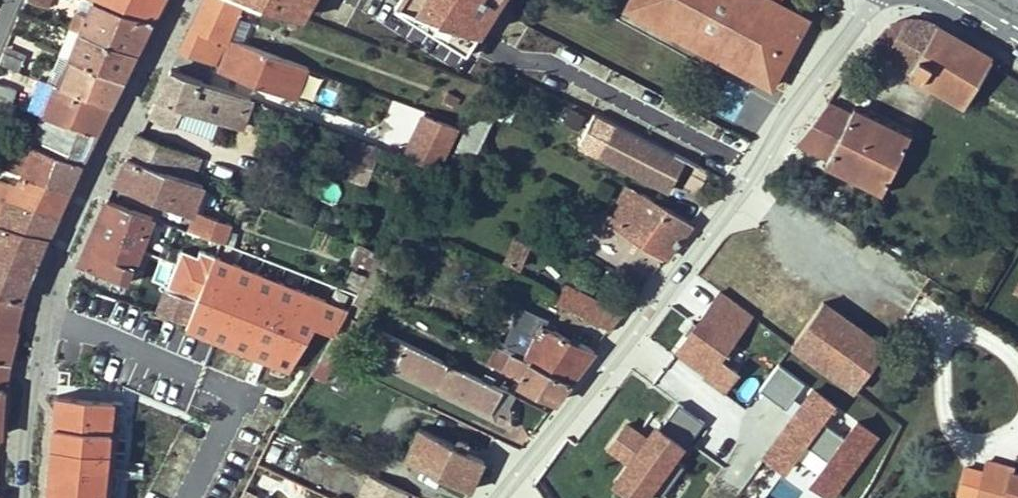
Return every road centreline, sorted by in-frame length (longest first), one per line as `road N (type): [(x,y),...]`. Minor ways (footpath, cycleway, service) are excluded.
road 1 (residential): [(510,493),(879,0)]
road 2 (tertiary): [(182,0),(41,310),(25,370),(25,497)]

